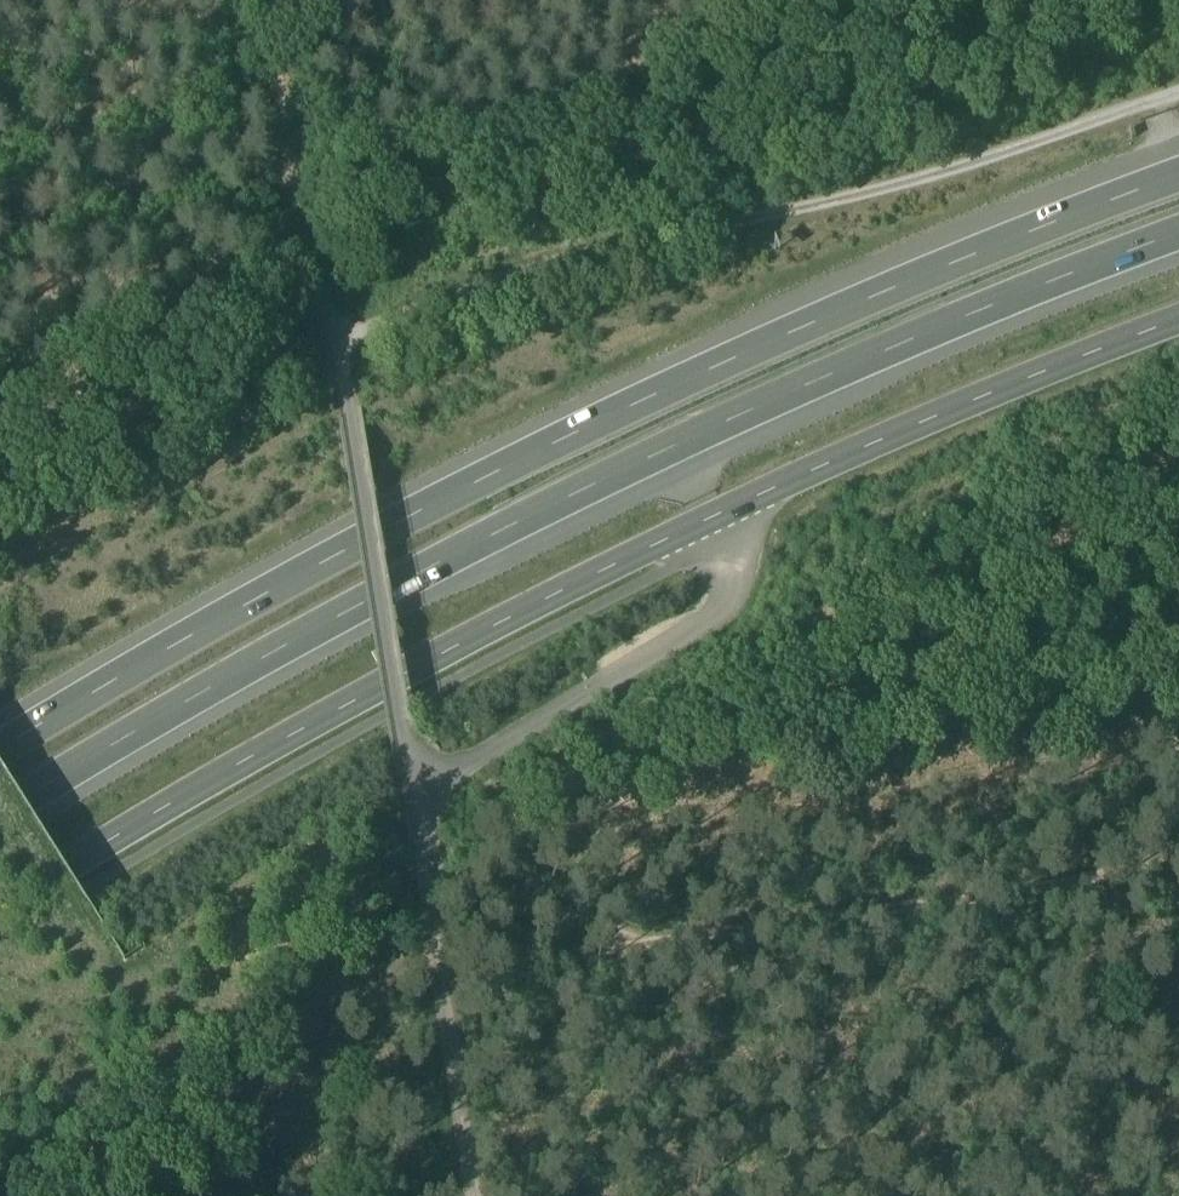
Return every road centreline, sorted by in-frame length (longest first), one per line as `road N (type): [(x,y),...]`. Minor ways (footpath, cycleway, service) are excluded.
road 1 (motorway): [(0,845),(309,667),(662,490),(1178,275)]
road 2 (motorway): [(1178,218),(894,328),(636,443),(409,554),(0,785)]
road 3 (track): [(1178,137),(915,221),(588,290),(337,379)]
road 4 (tertiary): [(0,939),(348,738),(714,555)]
road 5 (track): [(337,379),(444,1009)]
road 6 (track): [(631,977),(1178,908)]
road 7 (tertiary): [(714,555),(1178,360)]
road 8 (unclassified): [(714,555),(731,611),(711,651),(419,838)]
road 9 (track): [(271,0),(301,250)]
road 10 (track): [(444,1009),(631,977)]
road 11 (track): [(444,1009),(471,1195)]
road 12 (track): [(301,250),(337,379)]

